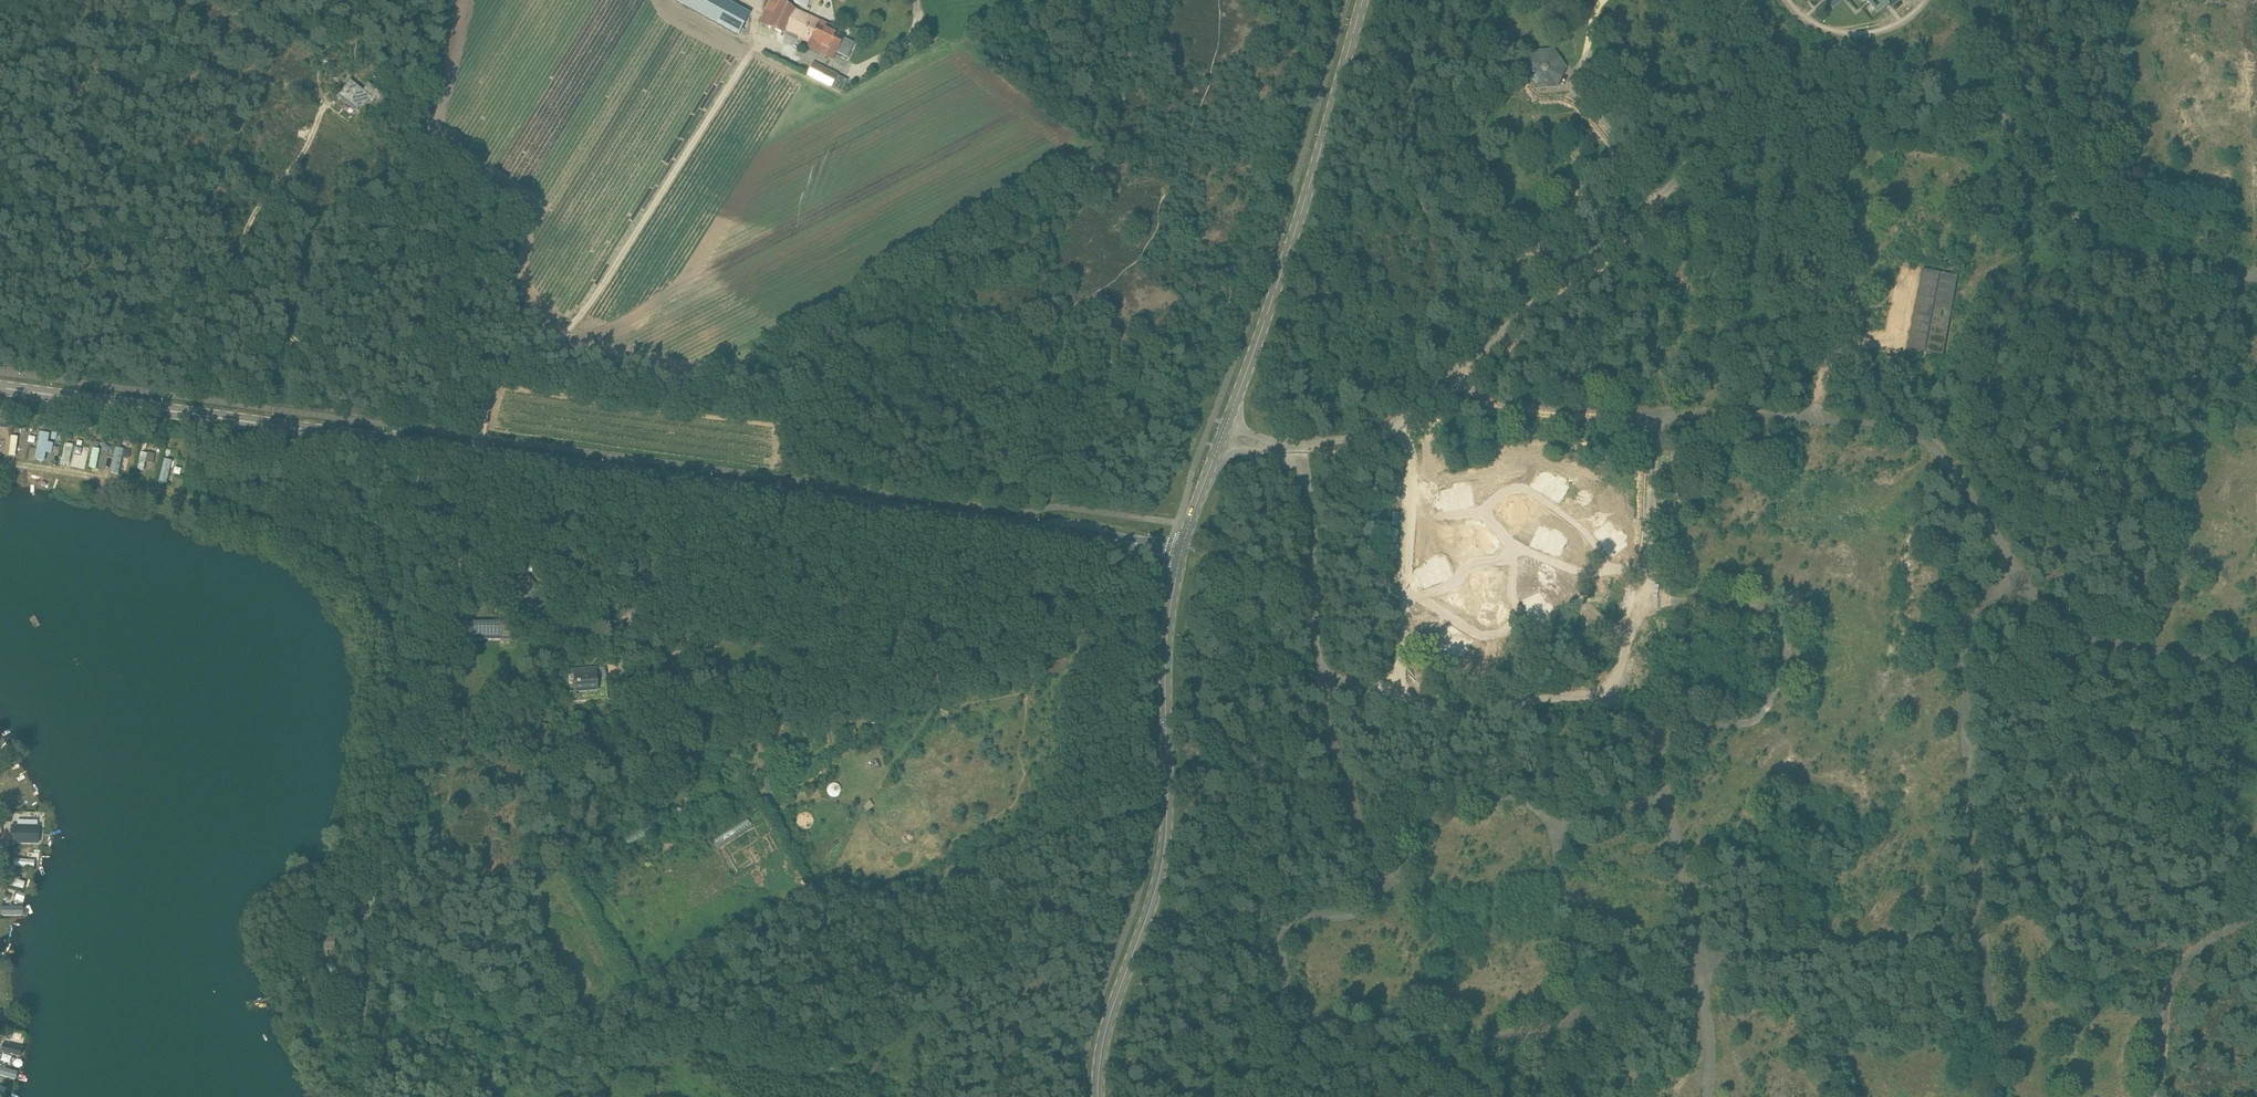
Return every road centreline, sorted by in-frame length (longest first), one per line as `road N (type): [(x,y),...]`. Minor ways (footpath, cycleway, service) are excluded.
road 1 (tertiary): [(1183,555),(0,385)]
road 2 (unclassified): [(1650,412),(1640,596),(1603,698),(1554,694),(1448,708),(1396,694),(1409,478),(1393,424)]
road 3 (unclassified): [(2256,666),(2087,634),(2039,578),(2016,576),(1954,476),(1918,437),(1892,424),(1650,412)]
road 4 (tertiary): [(1099,1096),(1107,1035),(1165,866),(1169,659),(1183,555)]
road 5 (track): [(755,44),(604,290),(569,330),(489,393),(473,447)]
road 6 (tertiary): [(1224,440),(1254,363),(1359,0)]
road 7 (unclassified): [(1781,96),(1824,62),(1881,55),(1974,96),(2014,133)]
road 8 (unclassified): [(1454,369),(1659,200)]
road 9 (unclassified): [(2252,276),(2082,233),(2040,167)]
road 10 (unclassified): [(2014,133),(1983,143),(1853,137),(1824,127),(1781,96)]
road 11 (track): [(325,105),(295,166),(255,211),(242,241),(243,294)]
road 12 (track): [(755,44),(770,42),(854,73),(915,34),(915,0)]
road 13 (unclassified): [(1650,412),(1494,406),(1454,369)]
road 14 (track): [(243,294),(390,423)]
road 15 (unclassified): [(2040,167),(2073,135),(2085,100),(2087,0)]
road 16 (unclassified): [(1659,200),(1781,96)]
road 17 (tertiary): [(1183,555),(1224,440)]

